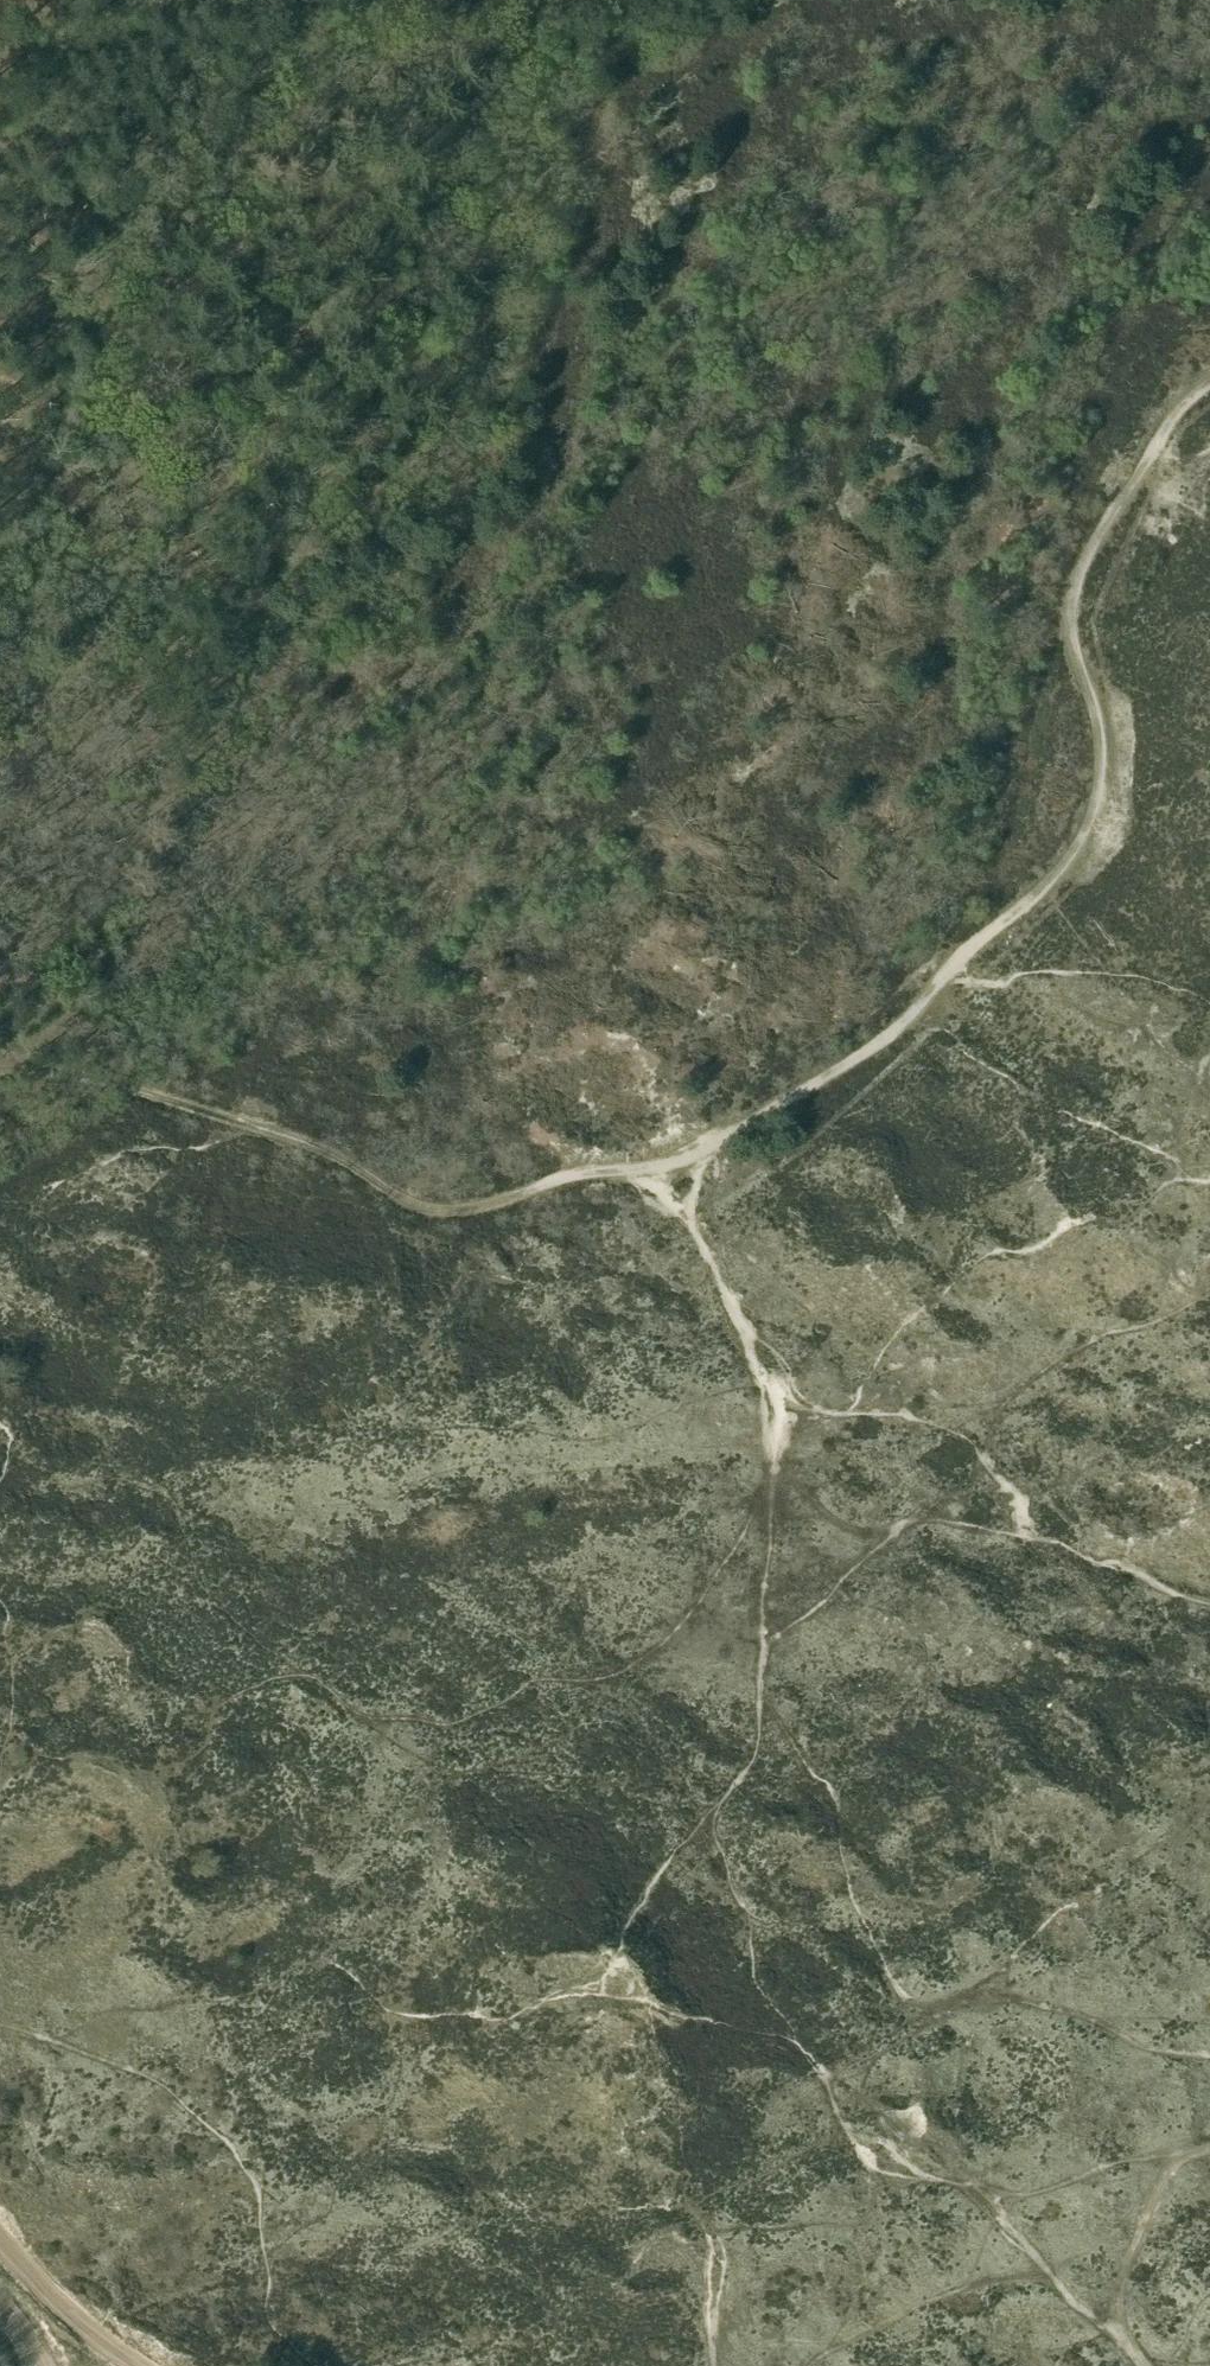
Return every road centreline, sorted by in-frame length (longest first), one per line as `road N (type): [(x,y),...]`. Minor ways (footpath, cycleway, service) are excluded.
road 1 (track): [(946,975),(874,1045),(680,1159),(592,1169),(449,1208),(399,1194),(332,1151),(255,1123),(165,1097),(0,1072)]
road 2 (track): [(1209,385),(1188,399),(1146,461),(1075,590),(1080,662),(1102,739),(1087,817),(1061,867),(946,975)]

